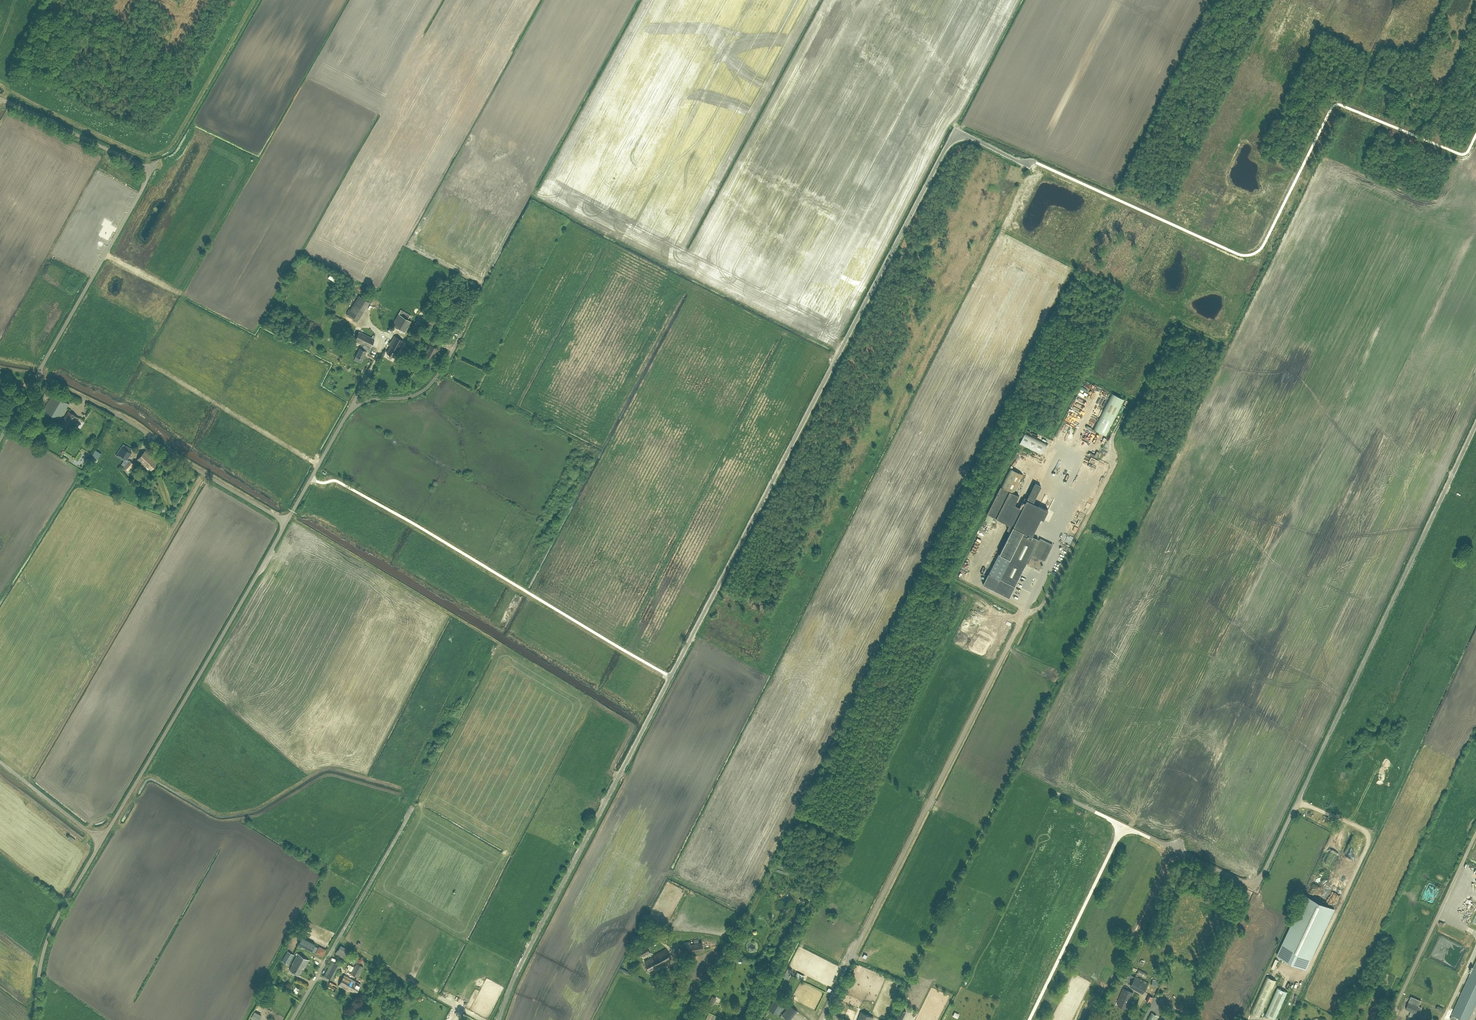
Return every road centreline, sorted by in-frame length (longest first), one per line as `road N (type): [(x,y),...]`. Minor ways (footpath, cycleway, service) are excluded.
road 1 (unclassified): [(498,1019),(946,146),(969,137),(1035,162)]
road 2 (unclassified): [(287,522),(56,920),(35,1019)]
road 3 (unclassified): [(1255,888),(1475,424)]
road 4 (unclassified): [(820,1019),(1022,619)]
road 5 (unclassified): [(37,375),(146,174),(0,99)]
road 6 (unclassified): [(287,522),(127,420),(37,375)]
road 7 (unclassified): [(287,522),(350,411),(426,388),(469,317)]
road 8 (unclassified): [(292,1019),(400,831)]
road 9 (unclassified): [(1123,824),(1029,1019)]
road 10 (unclassified): [(1390,1019),(1475,834)]
road 11 (unclassified): [(1108,988),(1175,849)]
road 12 (unclassified): [(1197,1019),(1255,888)]

